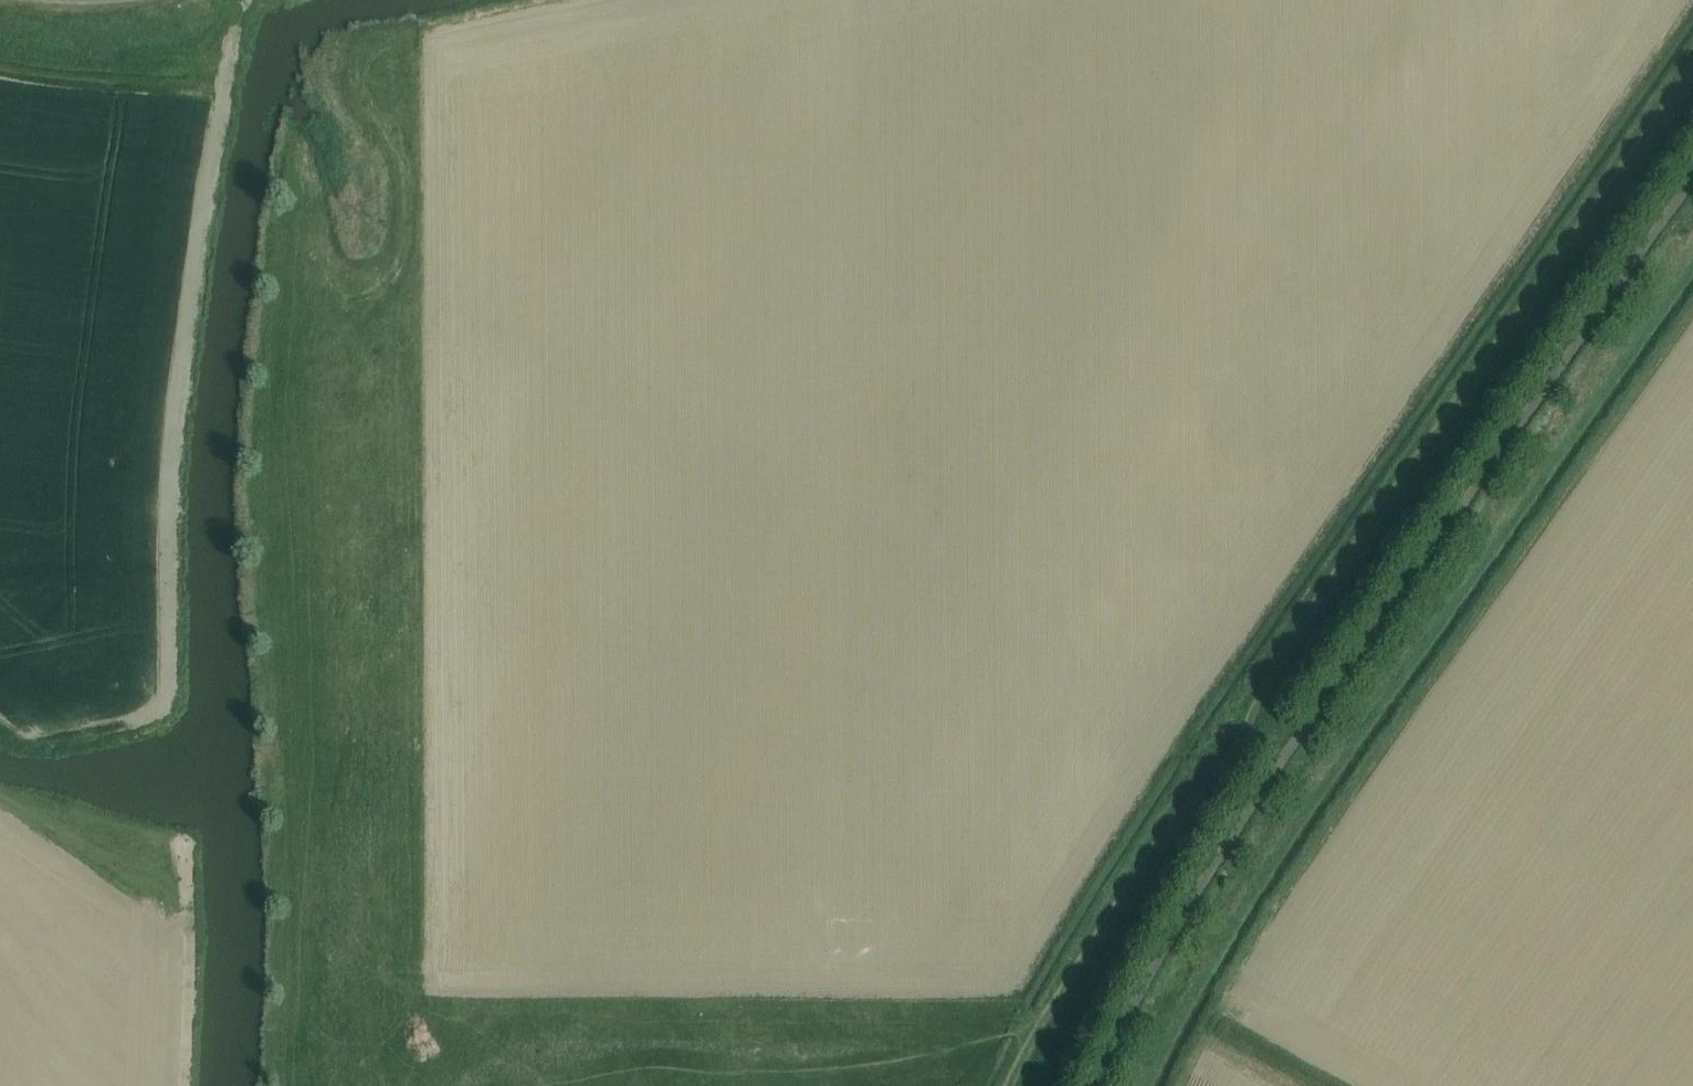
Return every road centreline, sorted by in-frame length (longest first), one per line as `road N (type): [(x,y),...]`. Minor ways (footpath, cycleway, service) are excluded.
road 1 (unclassified): [(1101,1085),(1190,924),(1692,199)]

